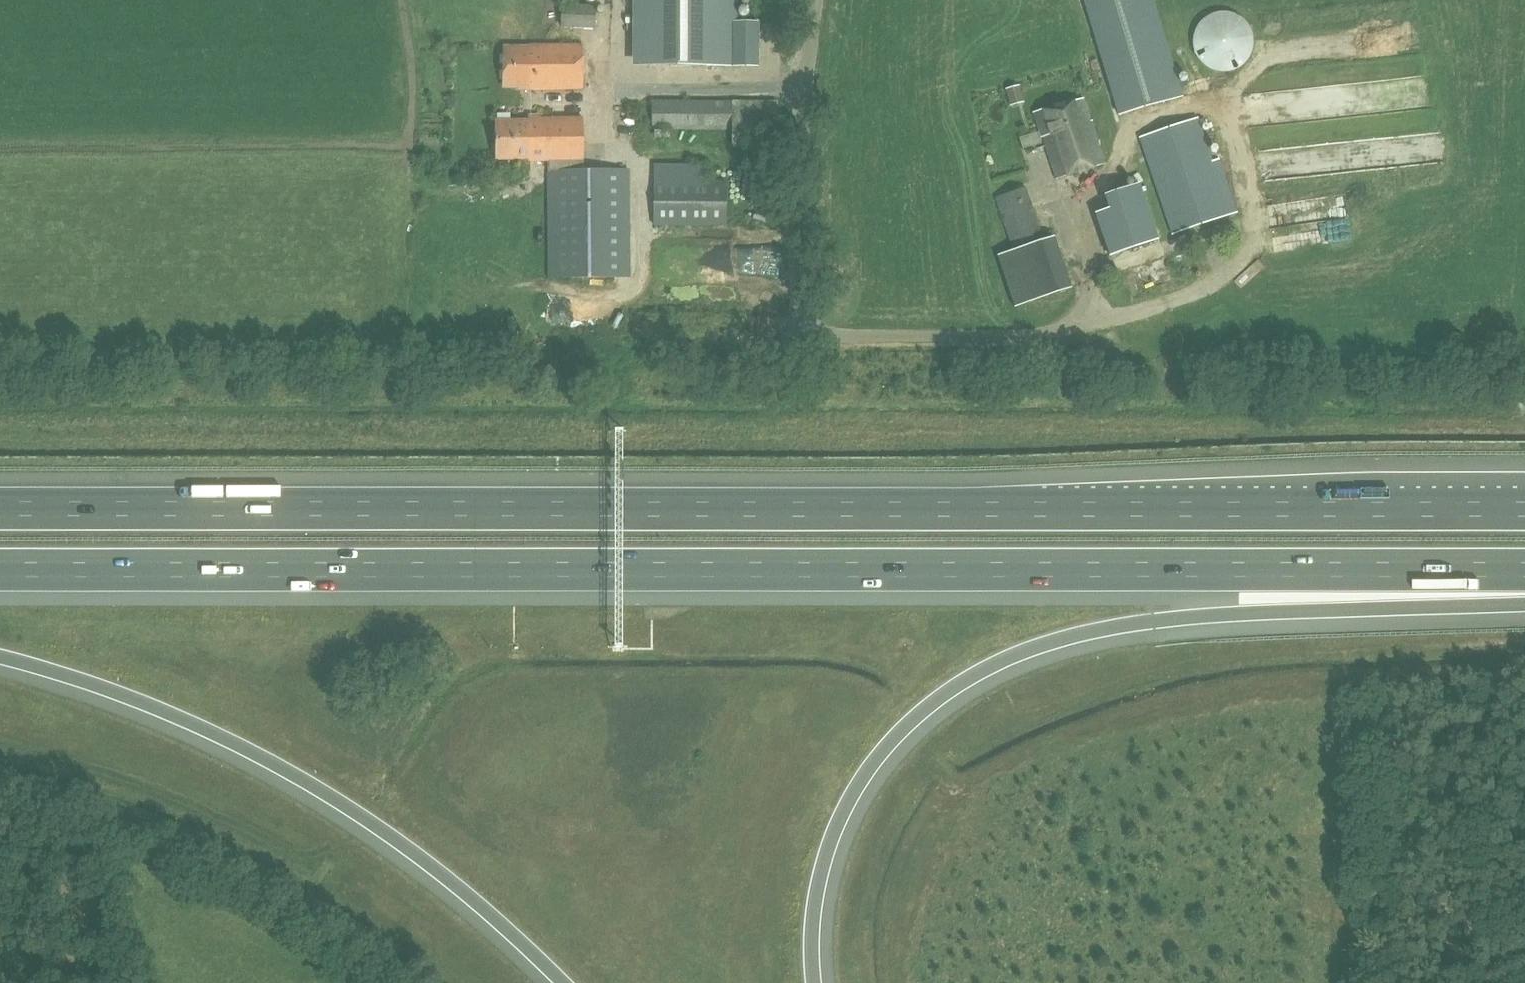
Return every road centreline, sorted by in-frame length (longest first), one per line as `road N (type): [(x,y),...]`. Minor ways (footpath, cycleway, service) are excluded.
road 1 (motorway): [(0,569),(1524,568)]
road 2 (motorway): [(1524,509),(0,509)]
road 3 (motorway): [(813,982),(820,879),(854,792),(899,733),(967,679),(1052,643),(1149,623),(1524,592)]
road 4 (motorway): [(0,661),(139,704),(302,784),(384,834),(487,915),(557,982)]
road 5 (unclassified): [(1069,333),(832,336),(805,326),(795,296),(817,0)]

